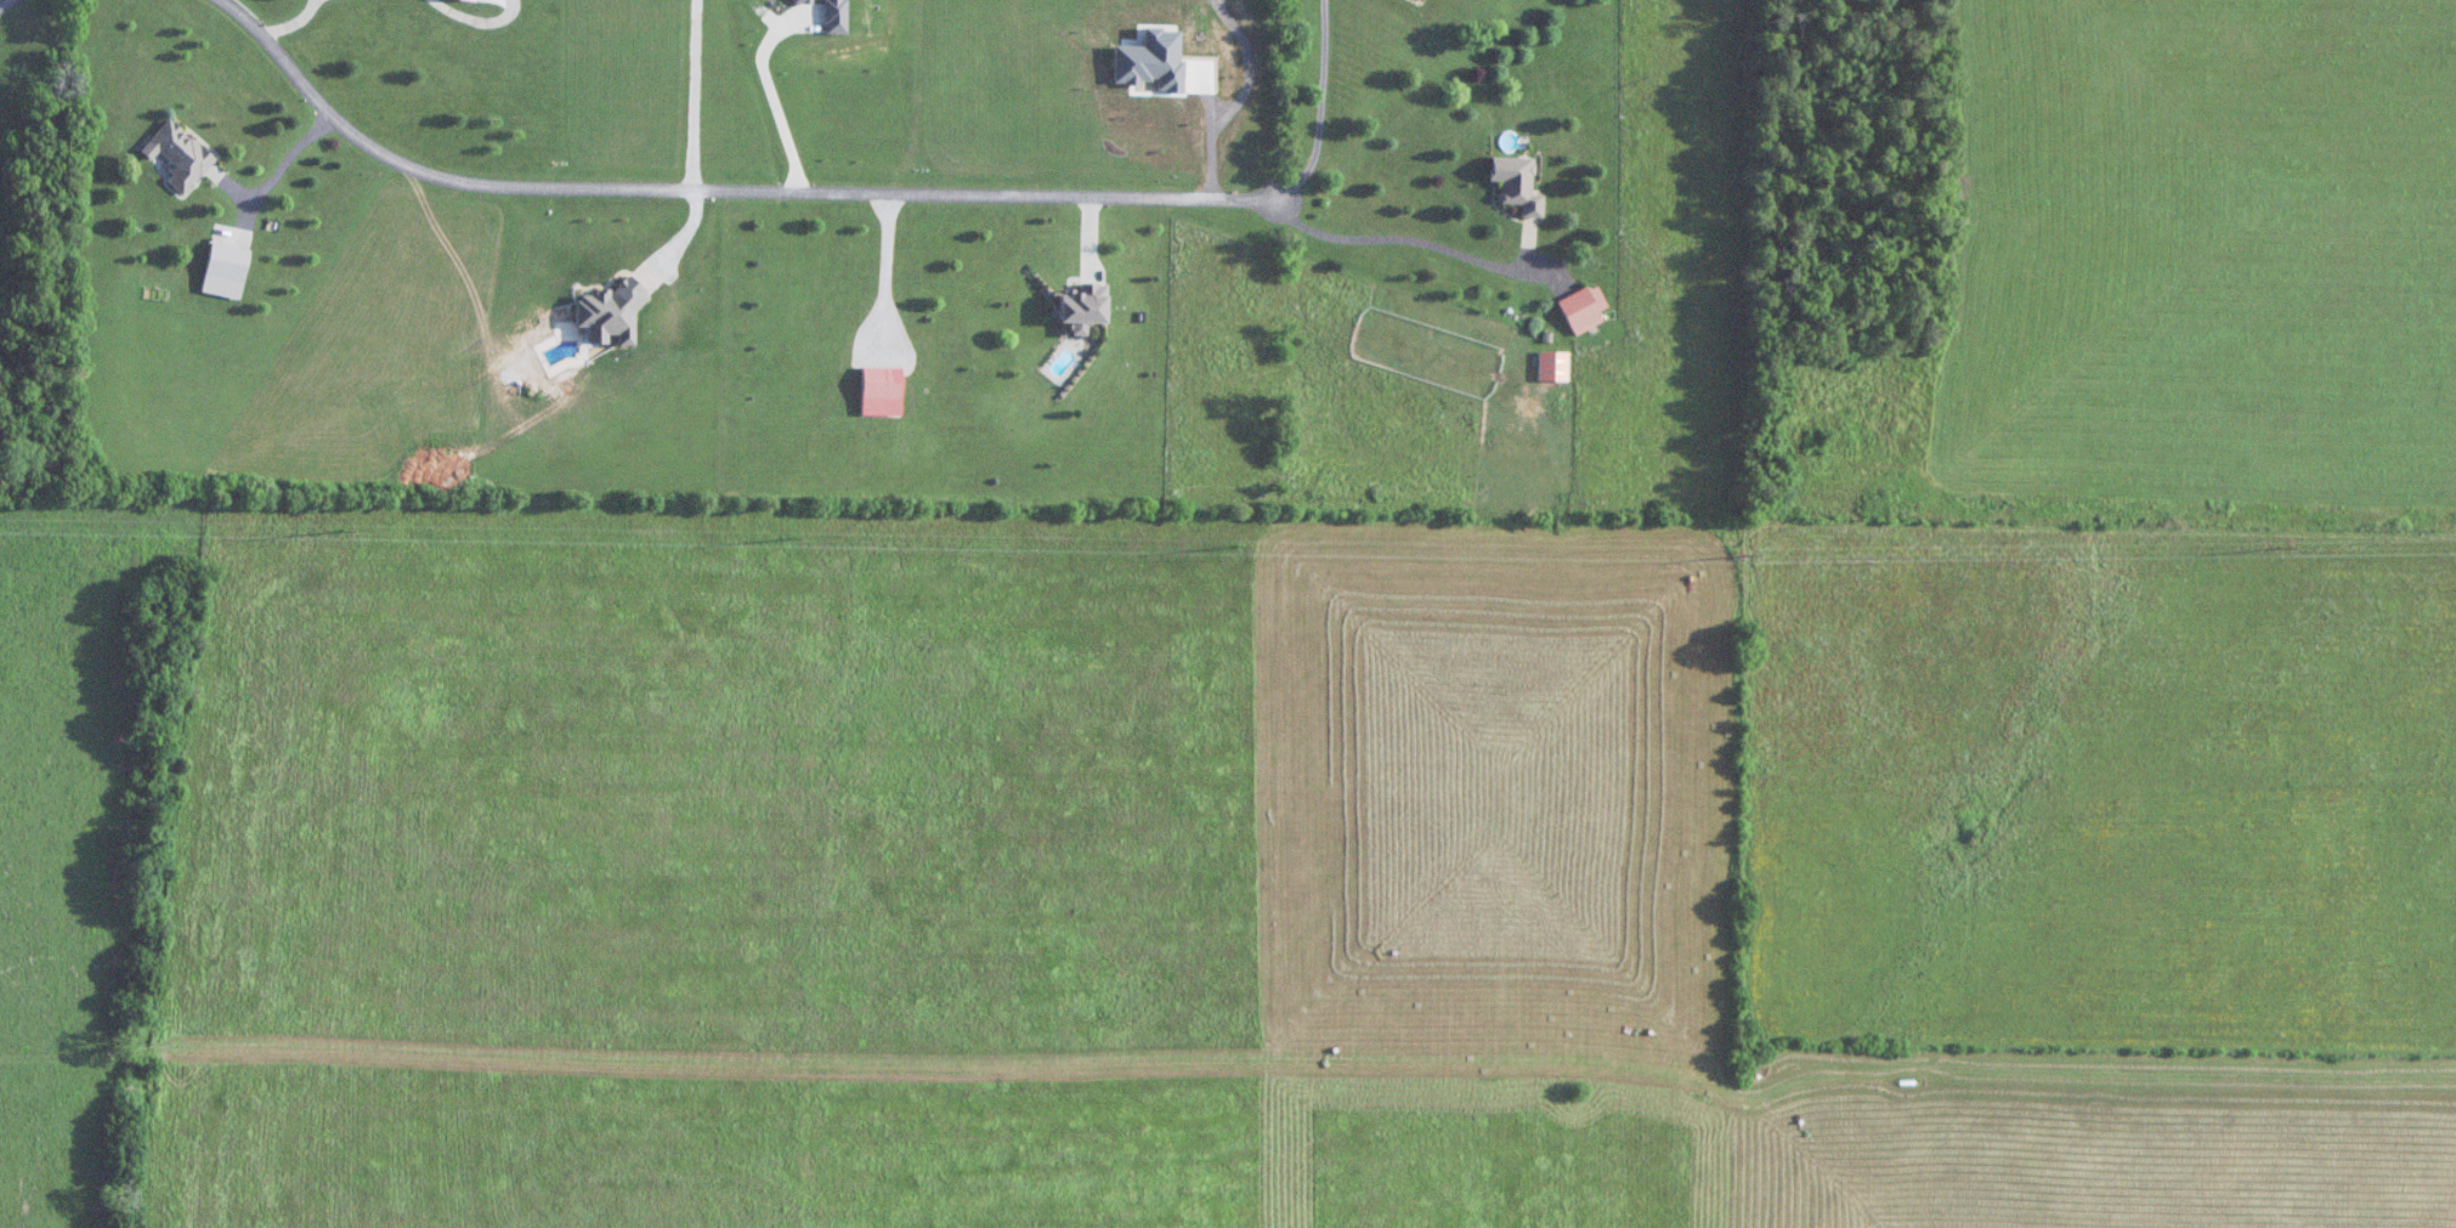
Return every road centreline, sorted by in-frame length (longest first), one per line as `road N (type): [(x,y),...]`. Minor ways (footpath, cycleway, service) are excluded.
road 1 (residential): [(236,0),(353,125),(437,171),(543,183),(1286,197)]

